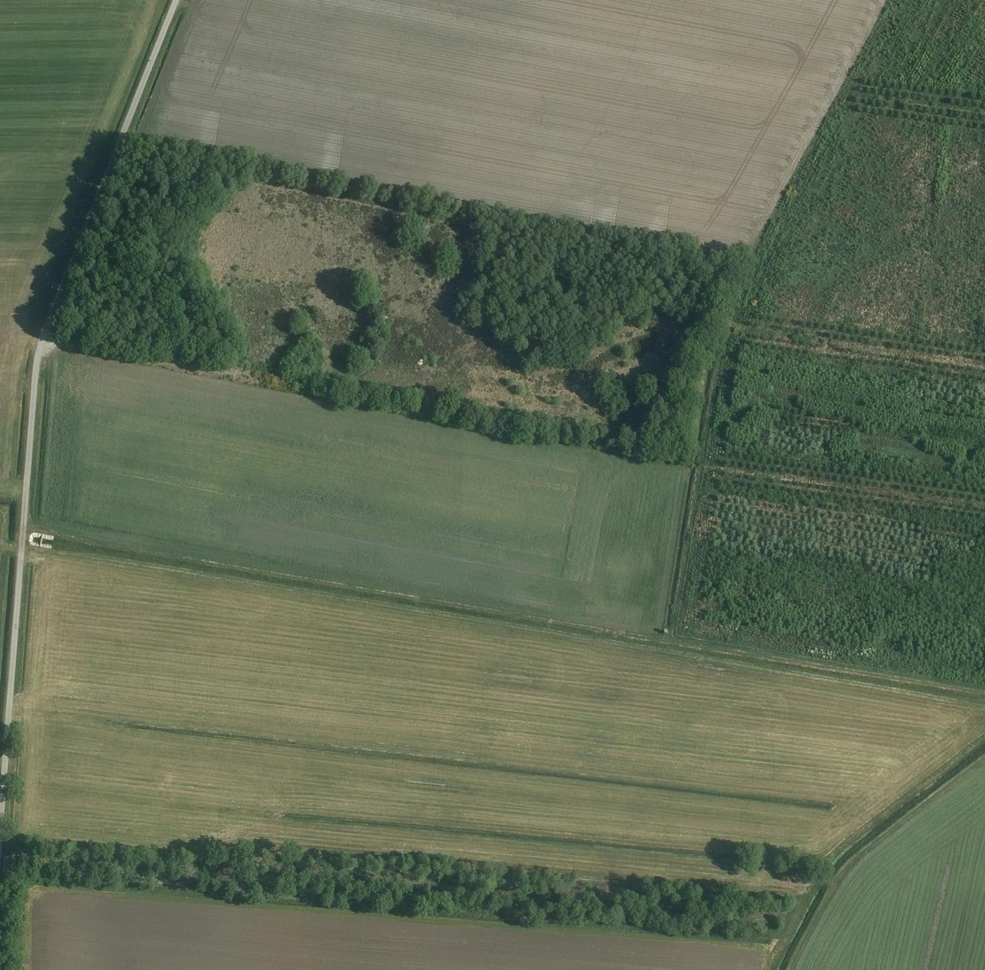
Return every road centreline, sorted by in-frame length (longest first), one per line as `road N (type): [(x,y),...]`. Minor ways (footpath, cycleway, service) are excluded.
road 1 (unclassified): [(0,832),(37,361),(176,0)]
road 2 (track): [(984,760),(851,867),(794,969)]

